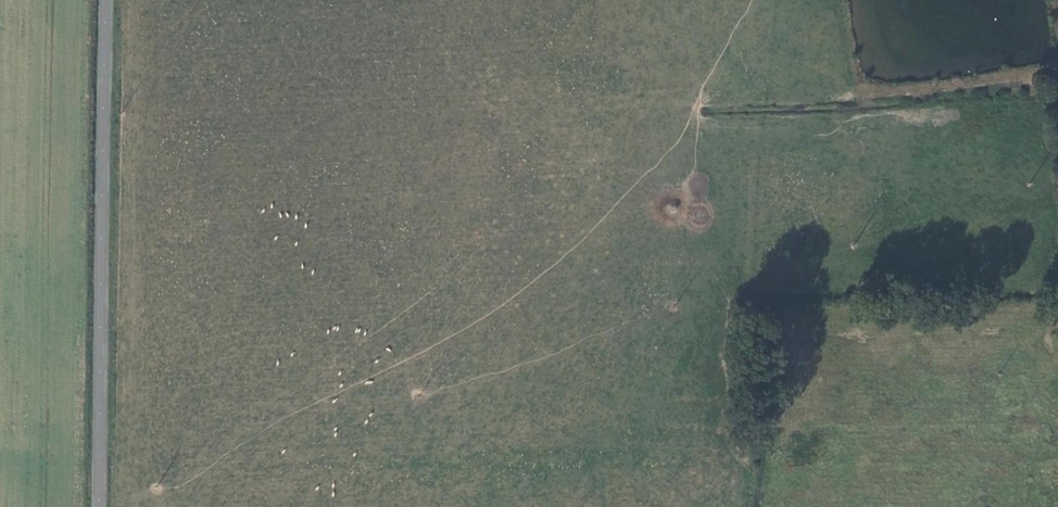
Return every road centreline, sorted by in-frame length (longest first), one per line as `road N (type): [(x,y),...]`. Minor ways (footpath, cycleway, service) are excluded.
road 1 (tertiary): [(99,506),(106,0)]

